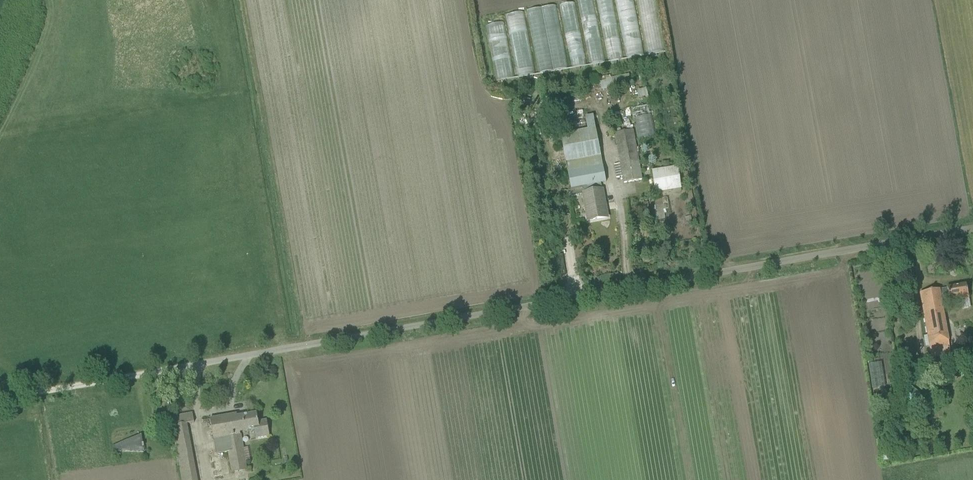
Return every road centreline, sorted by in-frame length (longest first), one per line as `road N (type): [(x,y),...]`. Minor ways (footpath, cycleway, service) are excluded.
road 1 (unclassified): [(156,372),(972,225)]
road 2 (track): [(0,399),(156,372)]

